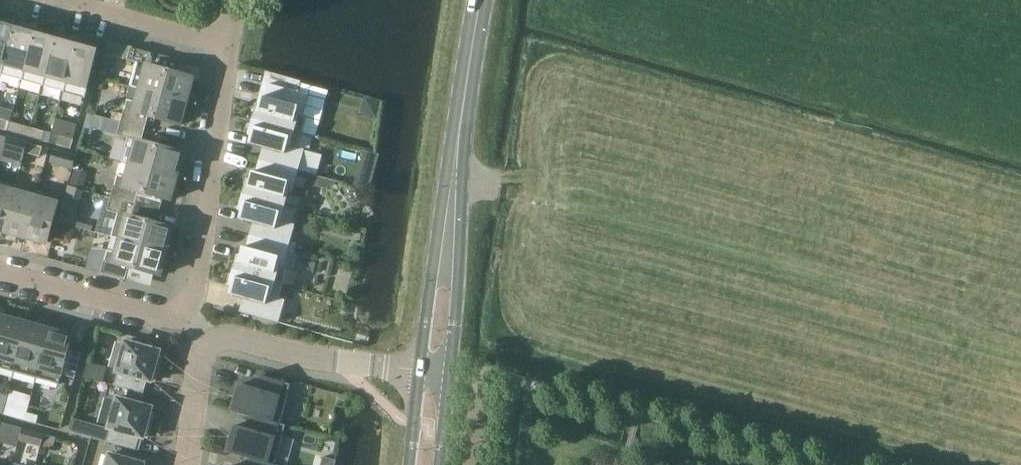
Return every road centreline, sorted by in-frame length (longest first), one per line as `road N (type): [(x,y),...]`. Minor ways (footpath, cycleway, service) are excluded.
road 1 (residential): [(186,310),(204,276),(230,45)]
road 2 (tertiary): [(448,239),(483,0)]
road 3 (residential): [(420,372),(234,337),(212,344)]
road 4 (residential): [(186,310),(154,316),(0,272)]
road 5 (residential): [(230,45),(60,0)]
road 6 (tertiary): [(451,376),(458,293),(448,239)]
road 7 (tertiary): [(448,239),(430,290),(420,372)]
road 8 (residential): [(212,344),(199,367),(183,464)]

